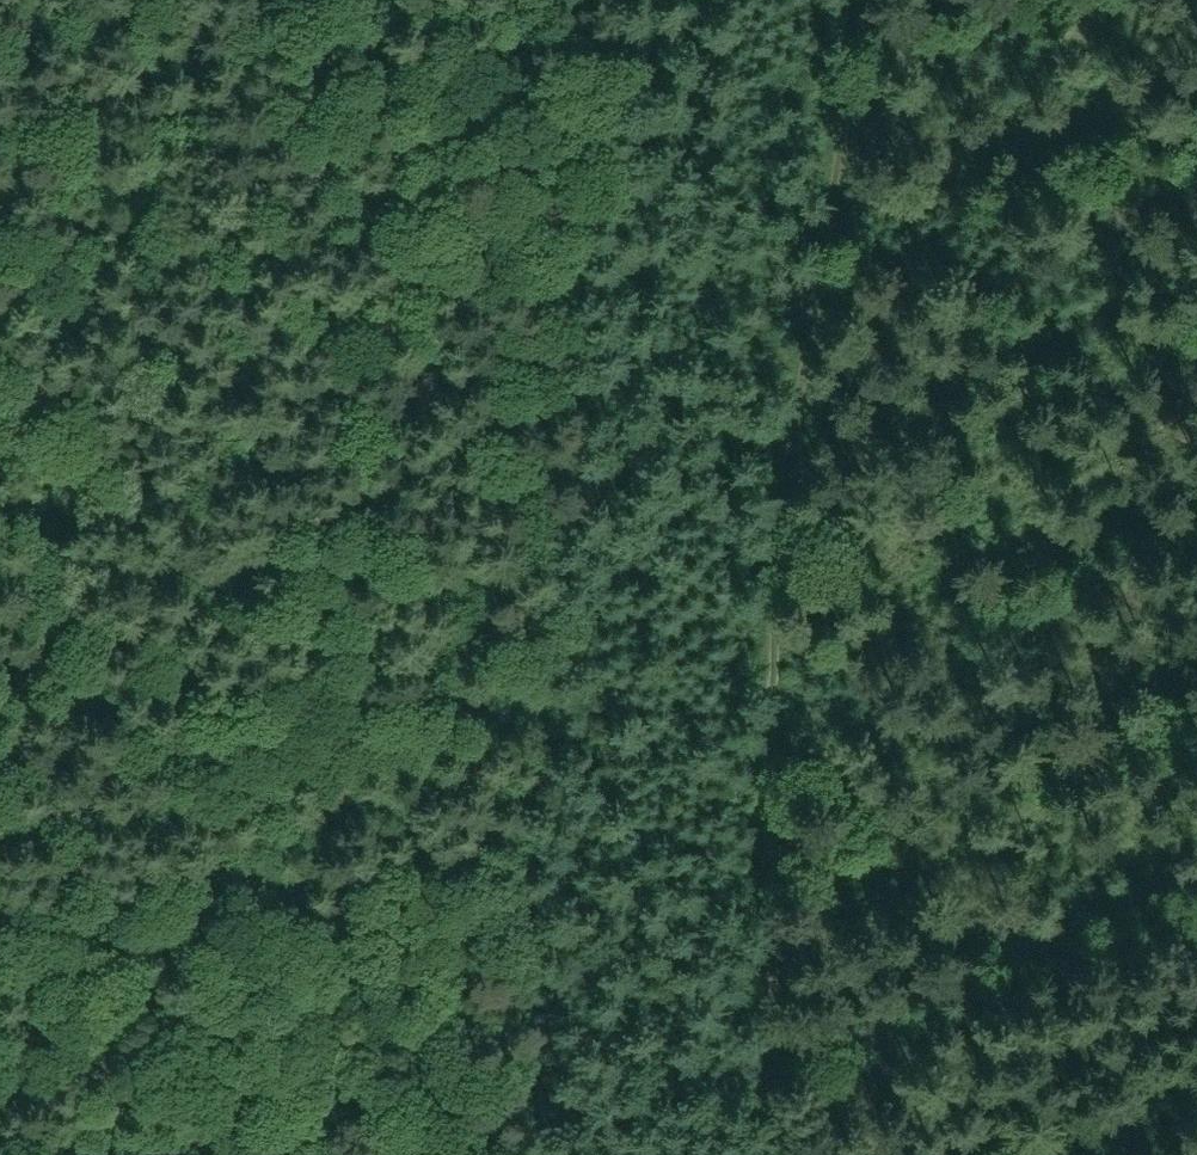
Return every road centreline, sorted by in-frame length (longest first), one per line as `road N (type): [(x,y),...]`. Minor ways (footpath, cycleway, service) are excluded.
road 1 (track): [(769,1154),(739,584),(835,0)]
road 2 (track): [(48,0),(0,348)]

